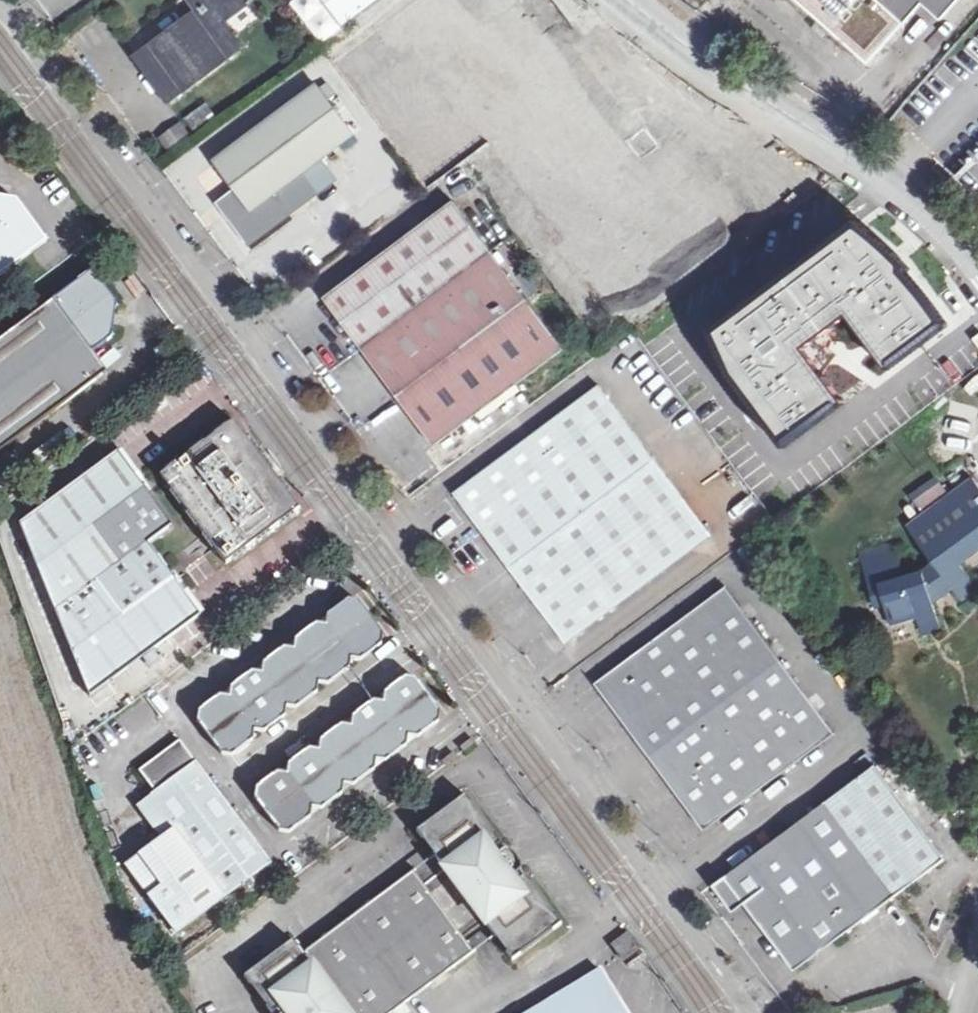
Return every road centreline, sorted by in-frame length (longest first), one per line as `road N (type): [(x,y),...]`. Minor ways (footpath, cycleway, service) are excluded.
road 1 (unclassified): [(0,2),(747,1012)]
road 2 (unclassified): [(977,250),(900,175),(644,0)]

